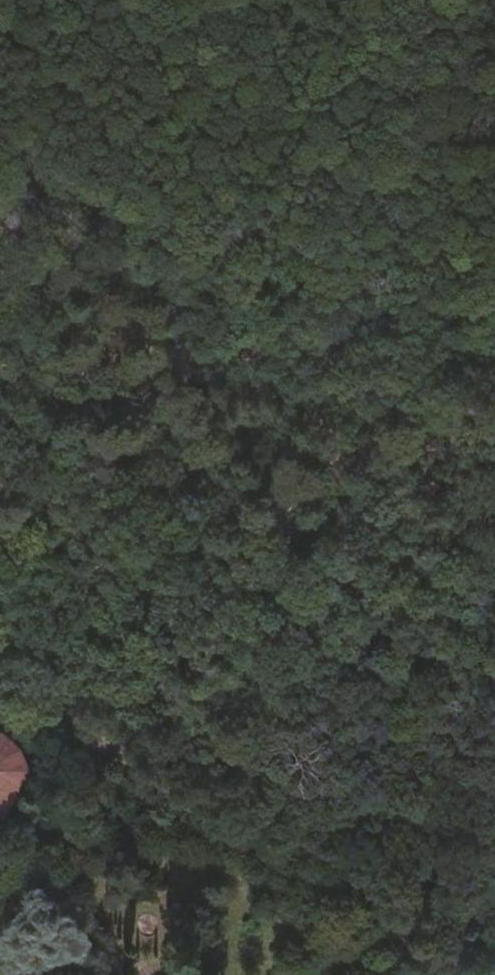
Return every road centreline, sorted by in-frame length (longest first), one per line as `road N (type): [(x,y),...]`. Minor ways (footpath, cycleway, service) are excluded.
road 1 (track): [(0,167),(163,227),(439,272),(494,264)]

